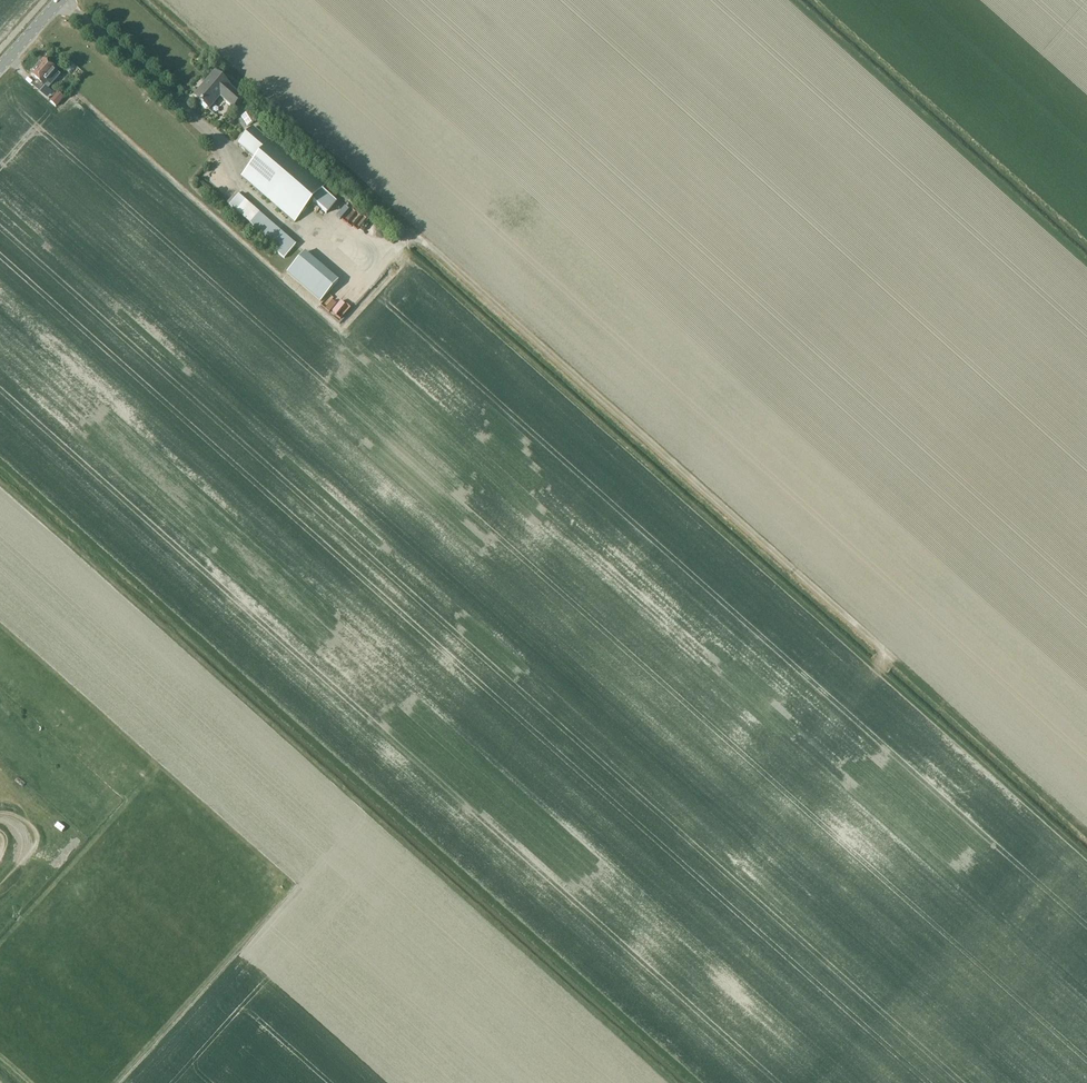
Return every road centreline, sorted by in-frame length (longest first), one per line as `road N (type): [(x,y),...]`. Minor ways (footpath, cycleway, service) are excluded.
road 1 (track): [(371,271),(419,238),(895,660)]

